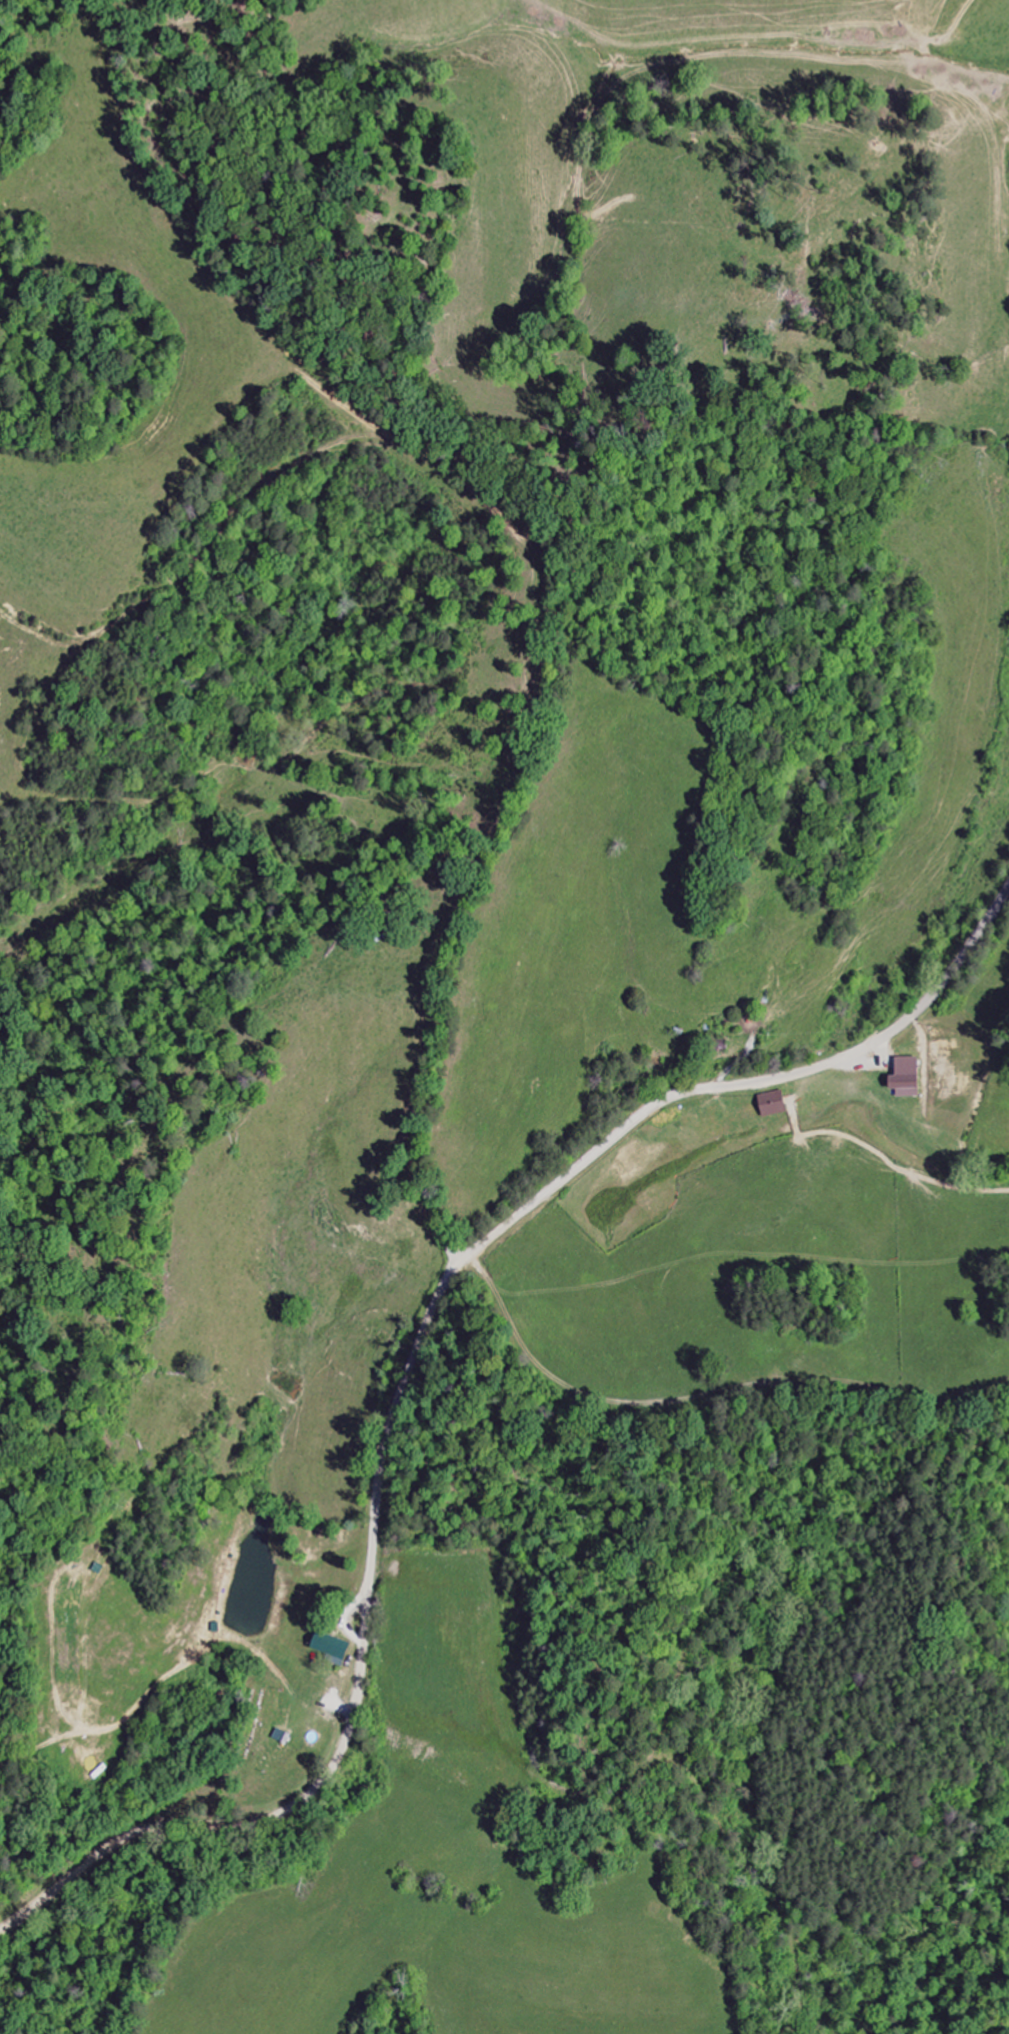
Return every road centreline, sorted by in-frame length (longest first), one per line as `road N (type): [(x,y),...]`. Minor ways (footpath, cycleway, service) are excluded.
road 1 (residential): [(0,1929),(117,1841),(162,1825),(247,1824),(296,1802),(327,1773),(357,1687),(385,1431),(437,1293),(459,1261),(664,1100),(817,1067),(892,1031),(942,985),(1008,889)]

